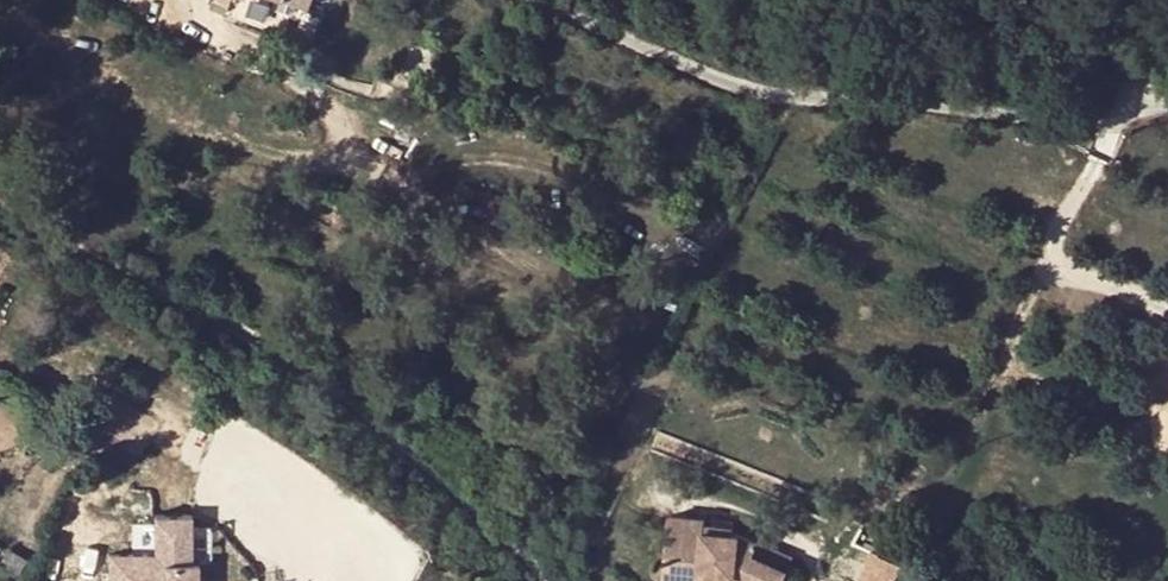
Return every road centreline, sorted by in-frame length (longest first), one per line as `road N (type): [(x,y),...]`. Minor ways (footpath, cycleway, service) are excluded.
road 1 (residential): [(1167,104),(1098,122),(752,95),(538,0)]

